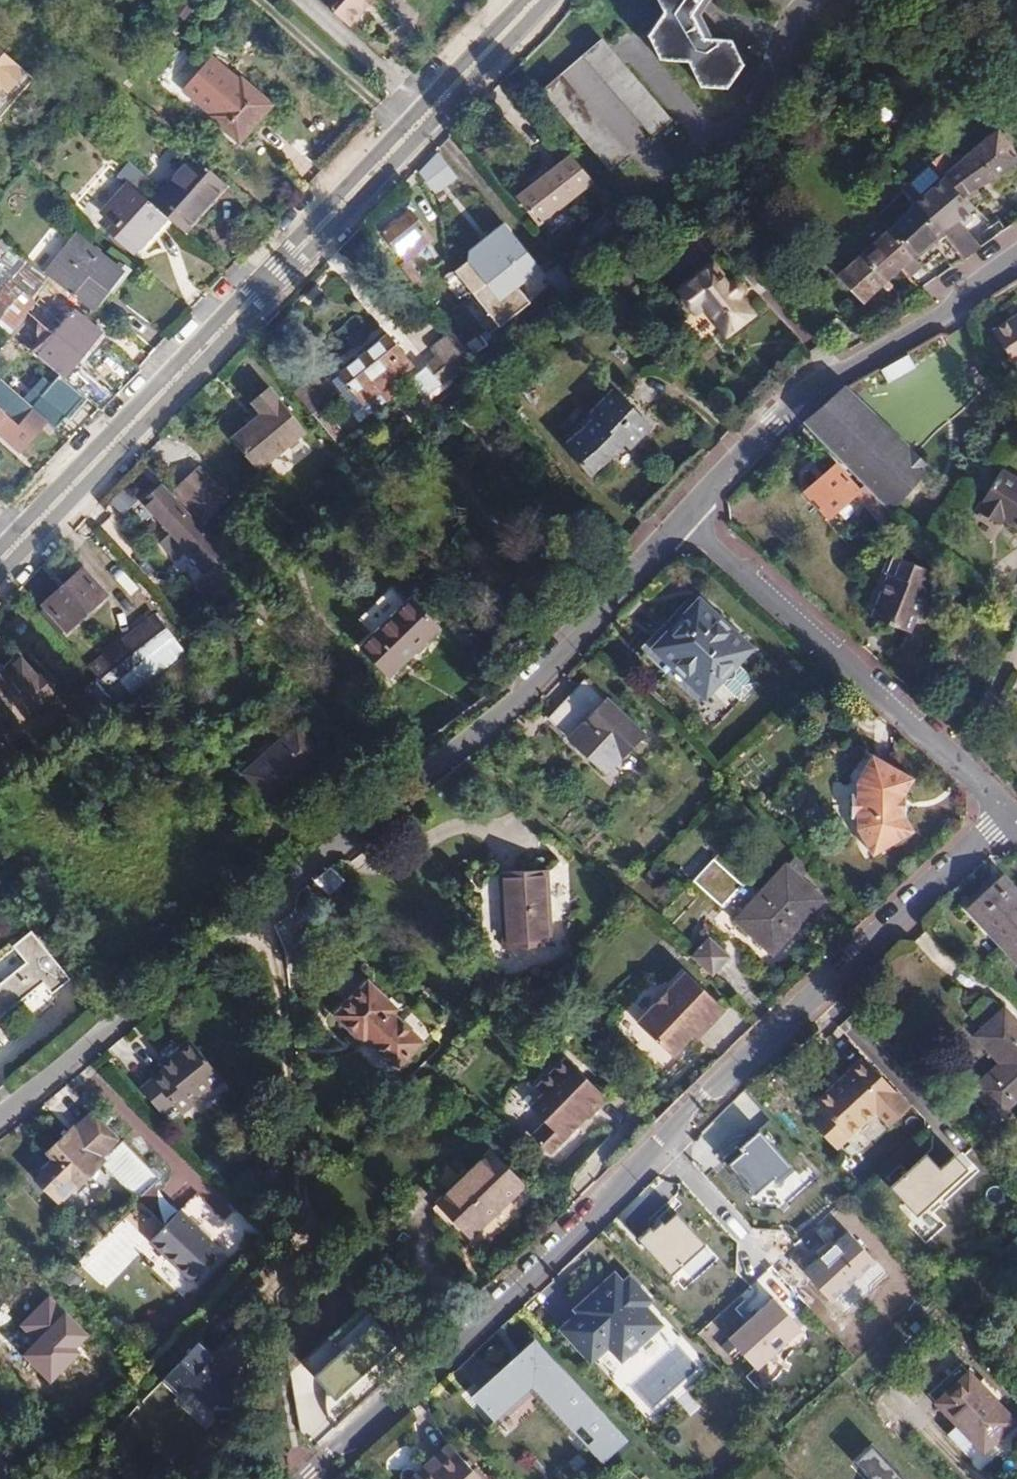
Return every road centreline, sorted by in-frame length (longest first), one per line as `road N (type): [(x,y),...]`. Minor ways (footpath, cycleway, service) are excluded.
road 1 (residential): [(1011,812),(678,1121),(568,1243),(302,1478)]
road 2 (unclassified): [(0,1117),(537,684),(689,508)]
road 3 (tertiary): [(23,540),(430,108)]
road 4 (residential): [(1011,812),(704,535),(689,508)]
road 5 (unclassified): [(689,508),(774,421),(1016,257)]
road 6 (track): [(297,1273),(299,1118),(278,957),(259,901)]
road 7 (residential): [(430,108),(308,0)]
road 8 (tertiary): [(430,108),(532,0)]

